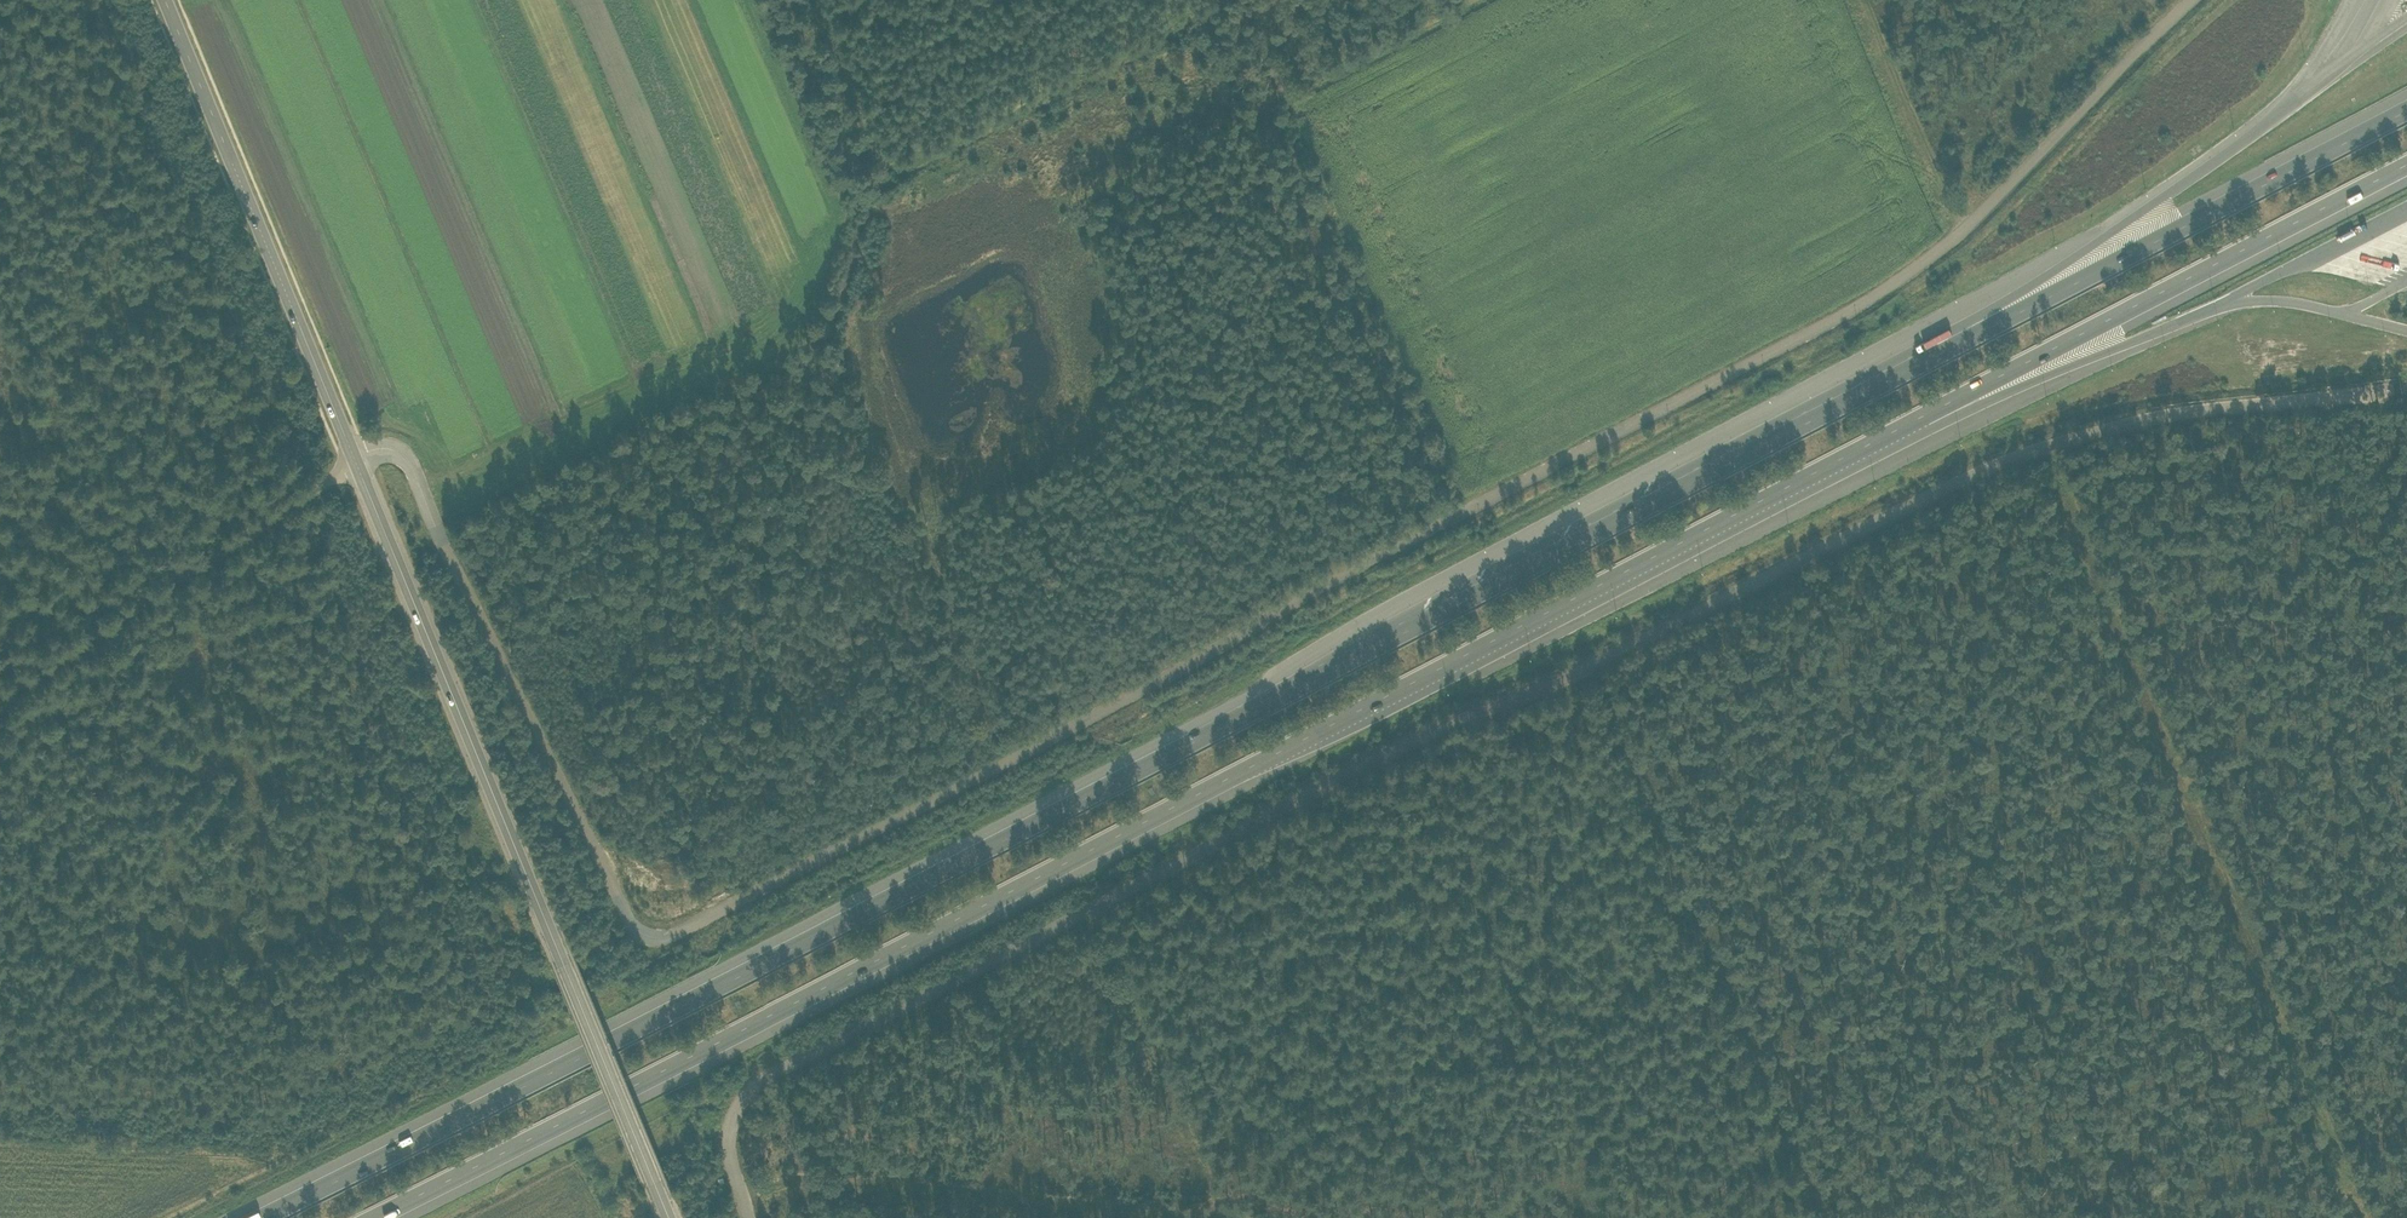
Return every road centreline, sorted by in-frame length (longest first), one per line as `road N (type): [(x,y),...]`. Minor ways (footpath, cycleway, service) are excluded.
road 1 (unclassified): [(2193,0),(1968,229),(1870,299),(667,936),(634,929),(407,456),(379,447),(355,459)]
road 2 (motorway): [(1975,330),(255,1217)]
road 3 (motorway): [(368,1217),(1937,407)]
road 4 (tertiary): [(355,459),(669,1217)]
road 5 (motorway): [(1937,407),(2406,164)]
road 6 (tertiary): [(163,0),(355,459)]
road 7 (motorway): [(2406,106),(1975,330)]
road 8 (motorway): [(2355,51),(2173,190),(2005,295),(1975,330)]
road 9 (unclassified): [(0,695),(355,459)]
road 10 (track): [(1047,1217),(740,1187)]
road 11 (motorway): [(1937,407),(1959,413),(2082,360)]

